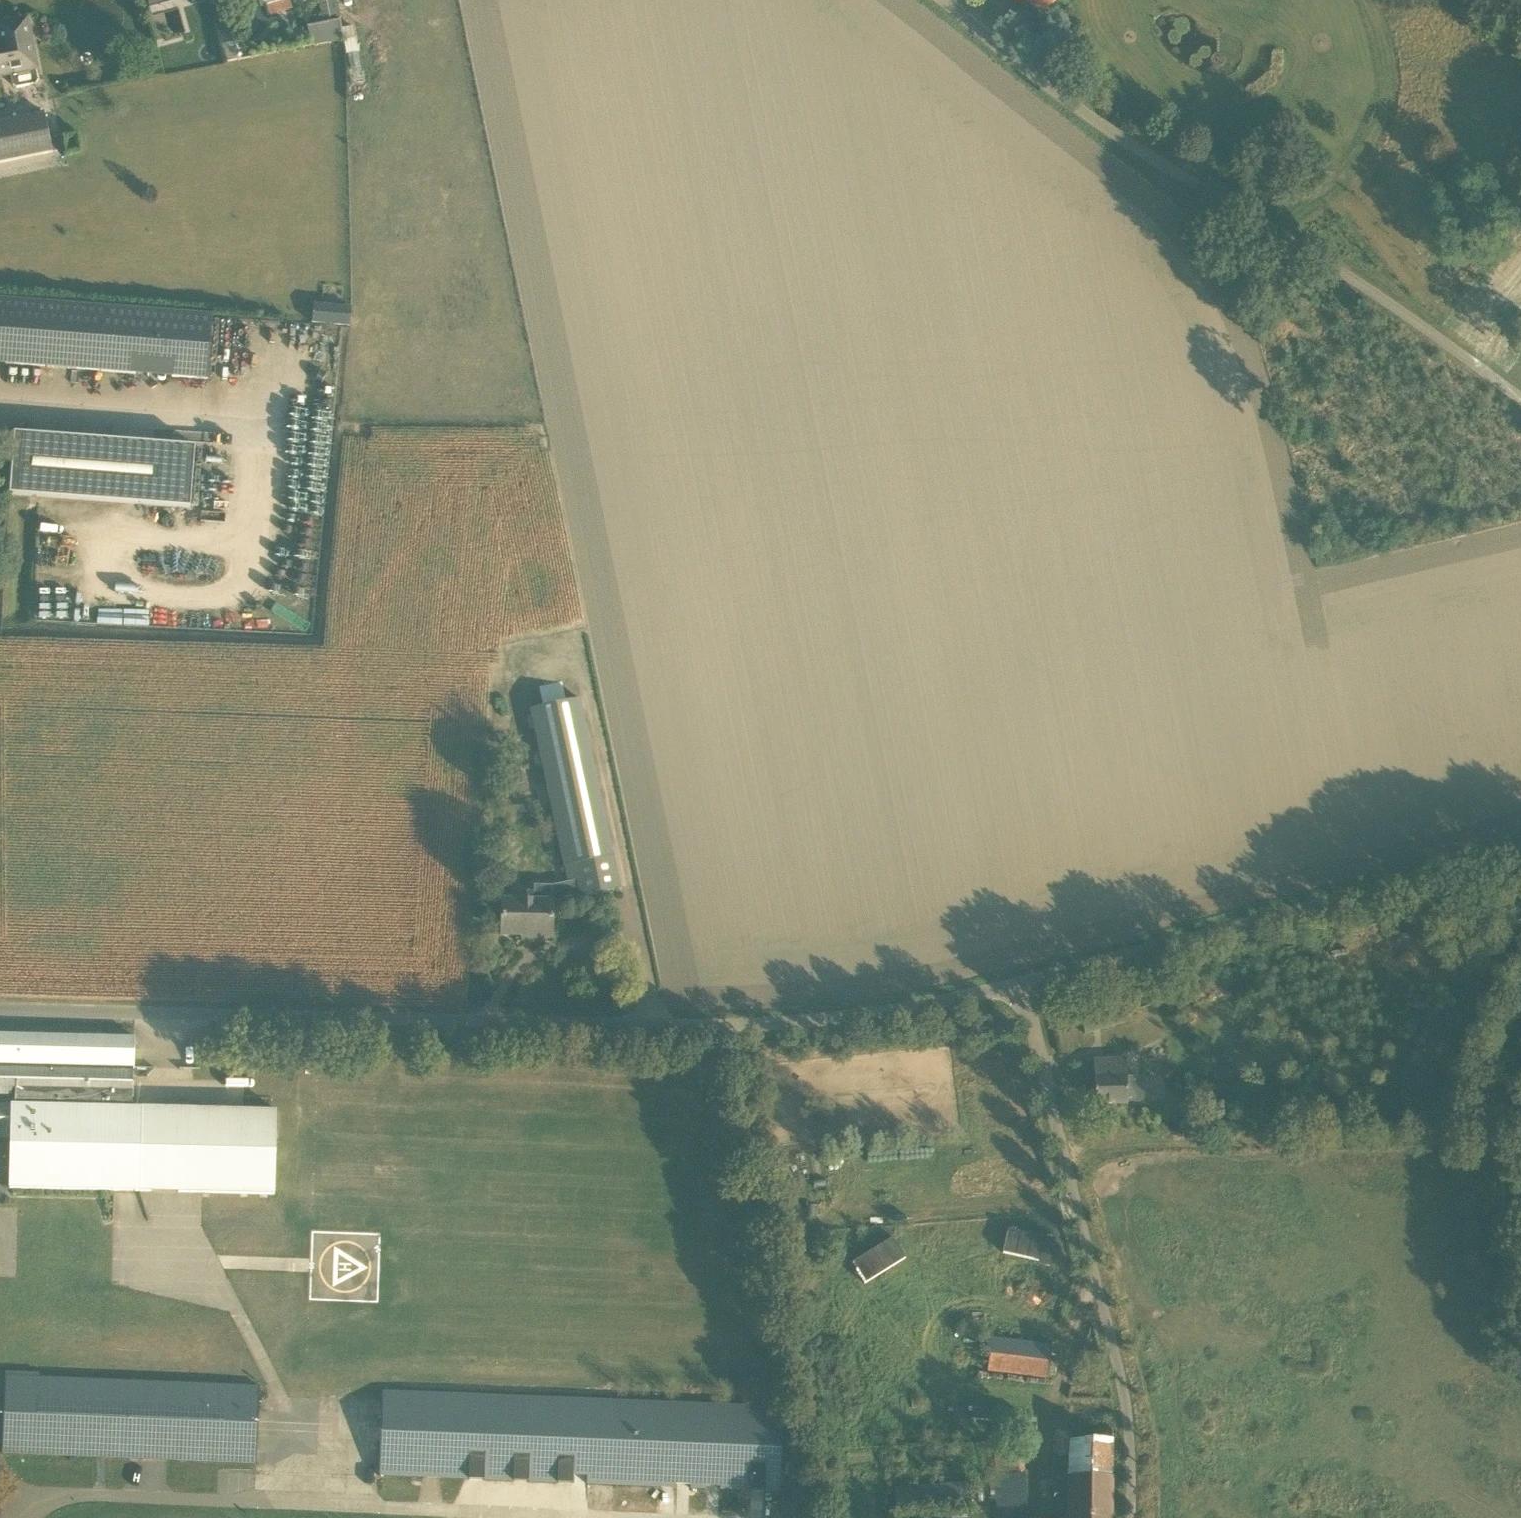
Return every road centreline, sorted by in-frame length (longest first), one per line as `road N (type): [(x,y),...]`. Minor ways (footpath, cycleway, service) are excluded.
road 1 (unclassified): [(0,1008),(812,1022),(907,1012),(1022,985)]
road 2 (unclassified): [(1520,399),(1403,313),(1103,125),(945,0)]
road 3 (track): [(1520,1318),(1513,1312),(1504,1187),(1482,1138),(1062,1144)]
road 4 (unclassified): [(1127,1517),(1118,1351),(1022,985)]
road 5 (unclassified): [(1022,985),(1520,849)]

